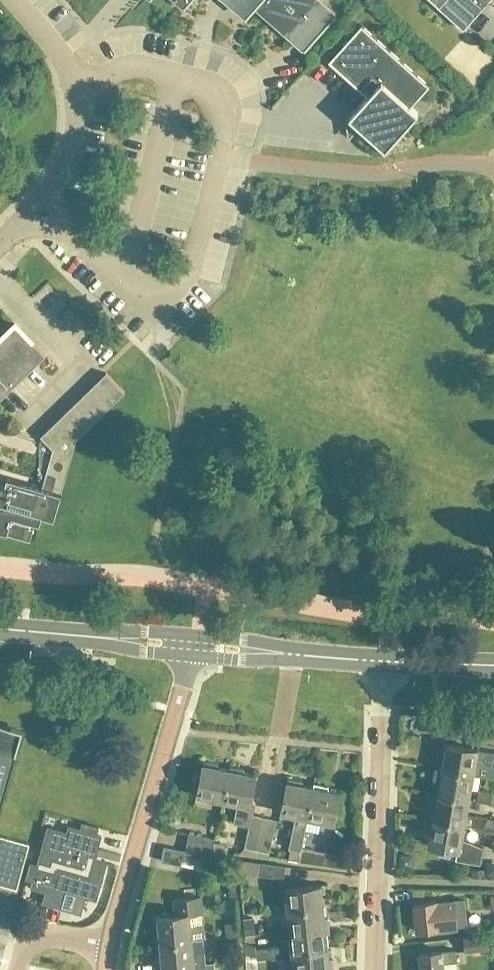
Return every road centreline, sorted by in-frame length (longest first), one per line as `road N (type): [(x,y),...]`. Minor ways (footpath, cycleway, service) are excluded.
road 1 (residential): [(385,663),(377,969)]
road 2 (residential): [(190,657),(109,945)]
road 3 (unclassified): [(0,243),(57,184),(76,141),(74,92),(11,0)]
road 4 (unclassified): [(219,159),(370,175),(441,164),(493,169)]

